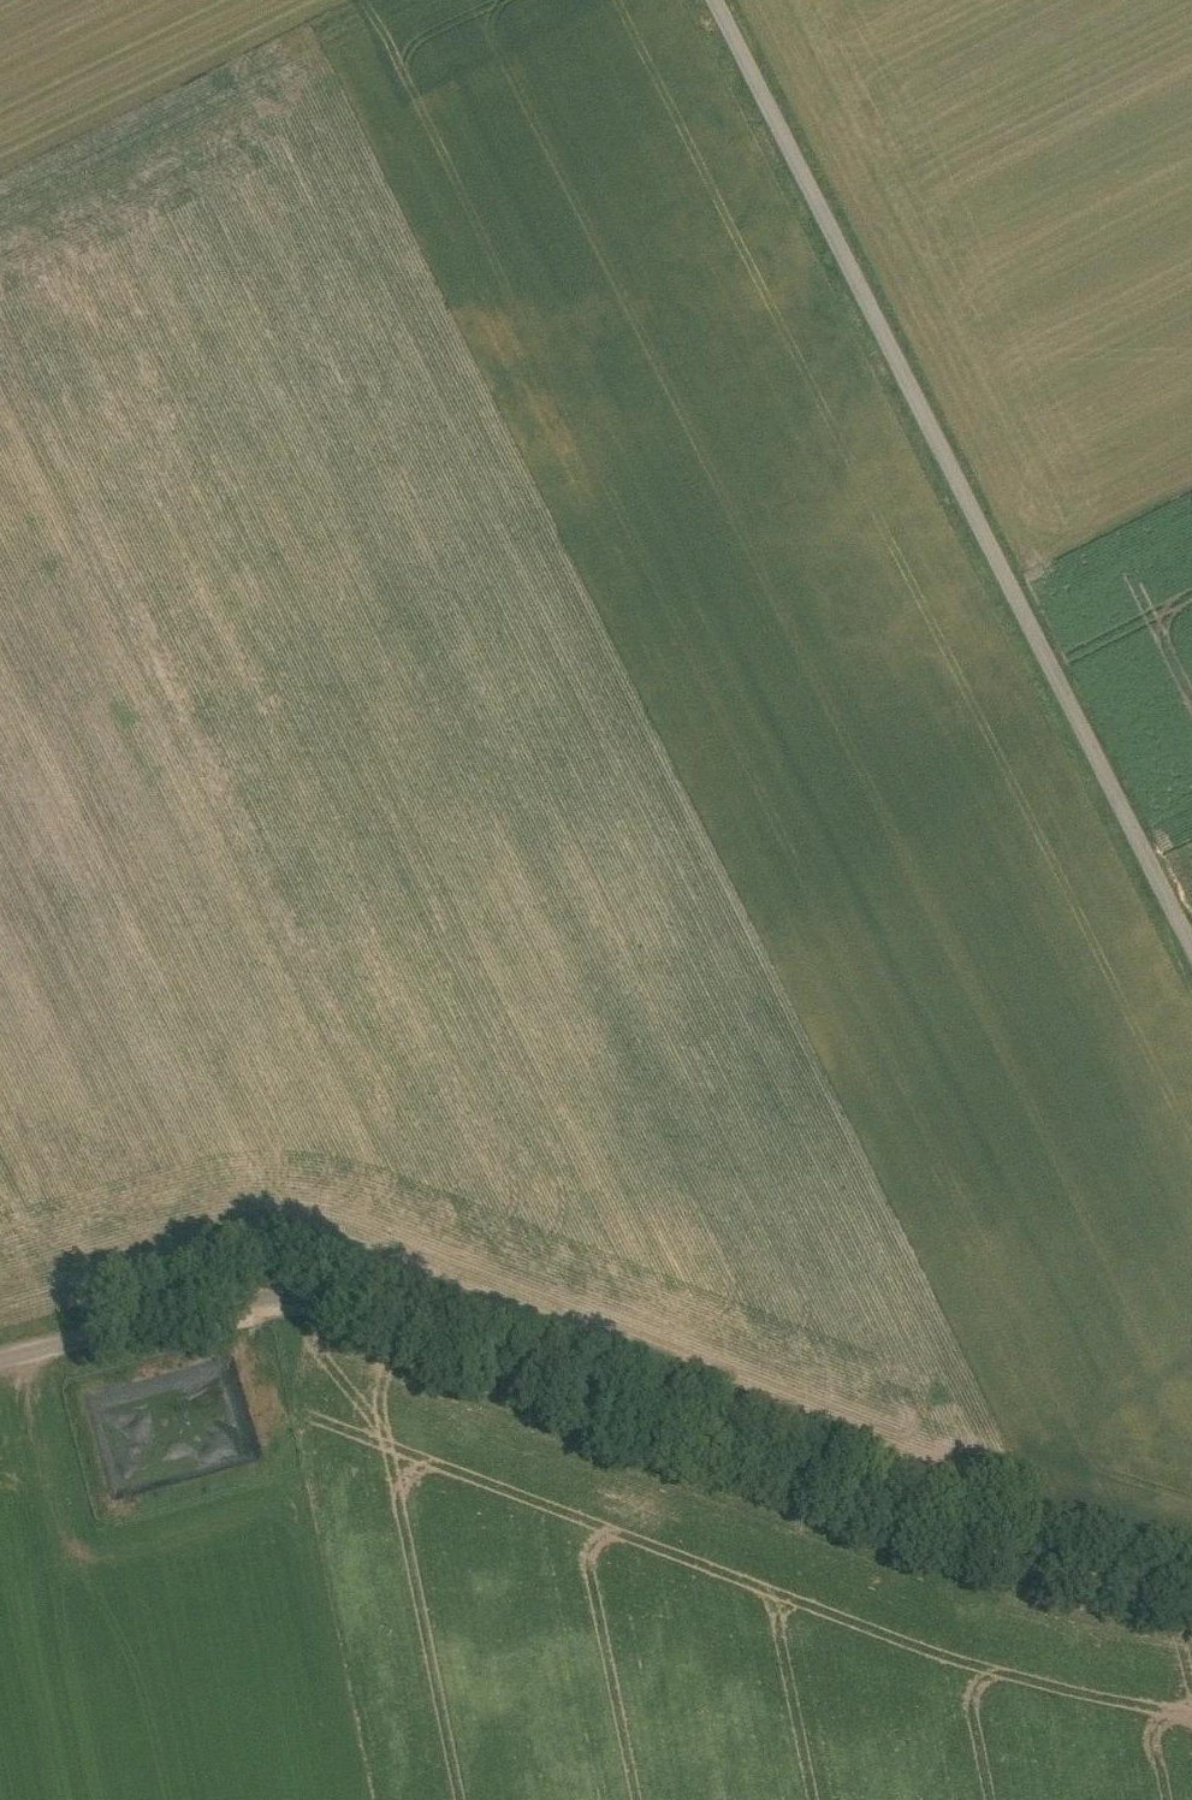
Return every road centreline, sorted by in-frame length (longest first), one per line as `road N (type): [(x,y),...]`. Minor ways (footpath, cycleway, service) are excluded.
road 1 (unclassified): [(0,1360),(232,1297),(295,1292),(985,1548),(1191,1597)]
road 2 (unclassified): [(1191,946),(717,0)]

